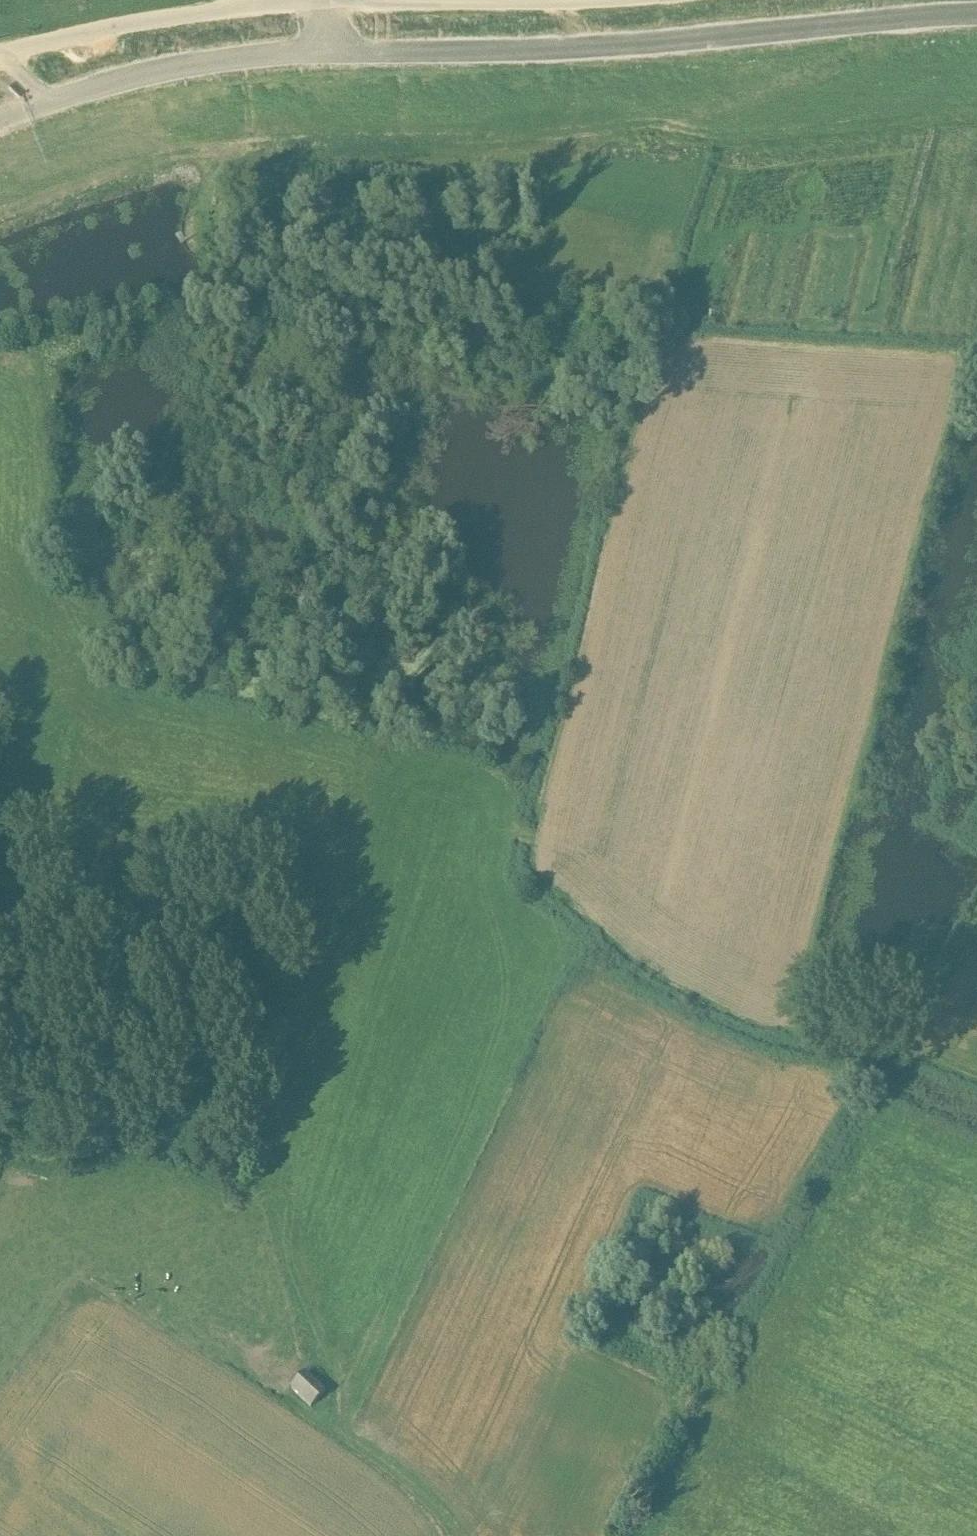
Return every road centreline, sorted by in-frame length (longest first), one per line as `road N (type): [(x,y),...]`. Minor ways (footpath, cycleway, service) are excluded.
road 1 (unclassified): [(976,8),(605,44),(324,46)]
road 2 (unclassified): [(316,3),(185,16),(0,56)]
road 3 (unclassified): [(324,46),(171,61),(47,96)]
road 4 (unclassified): [(583,0),(316,3)]

